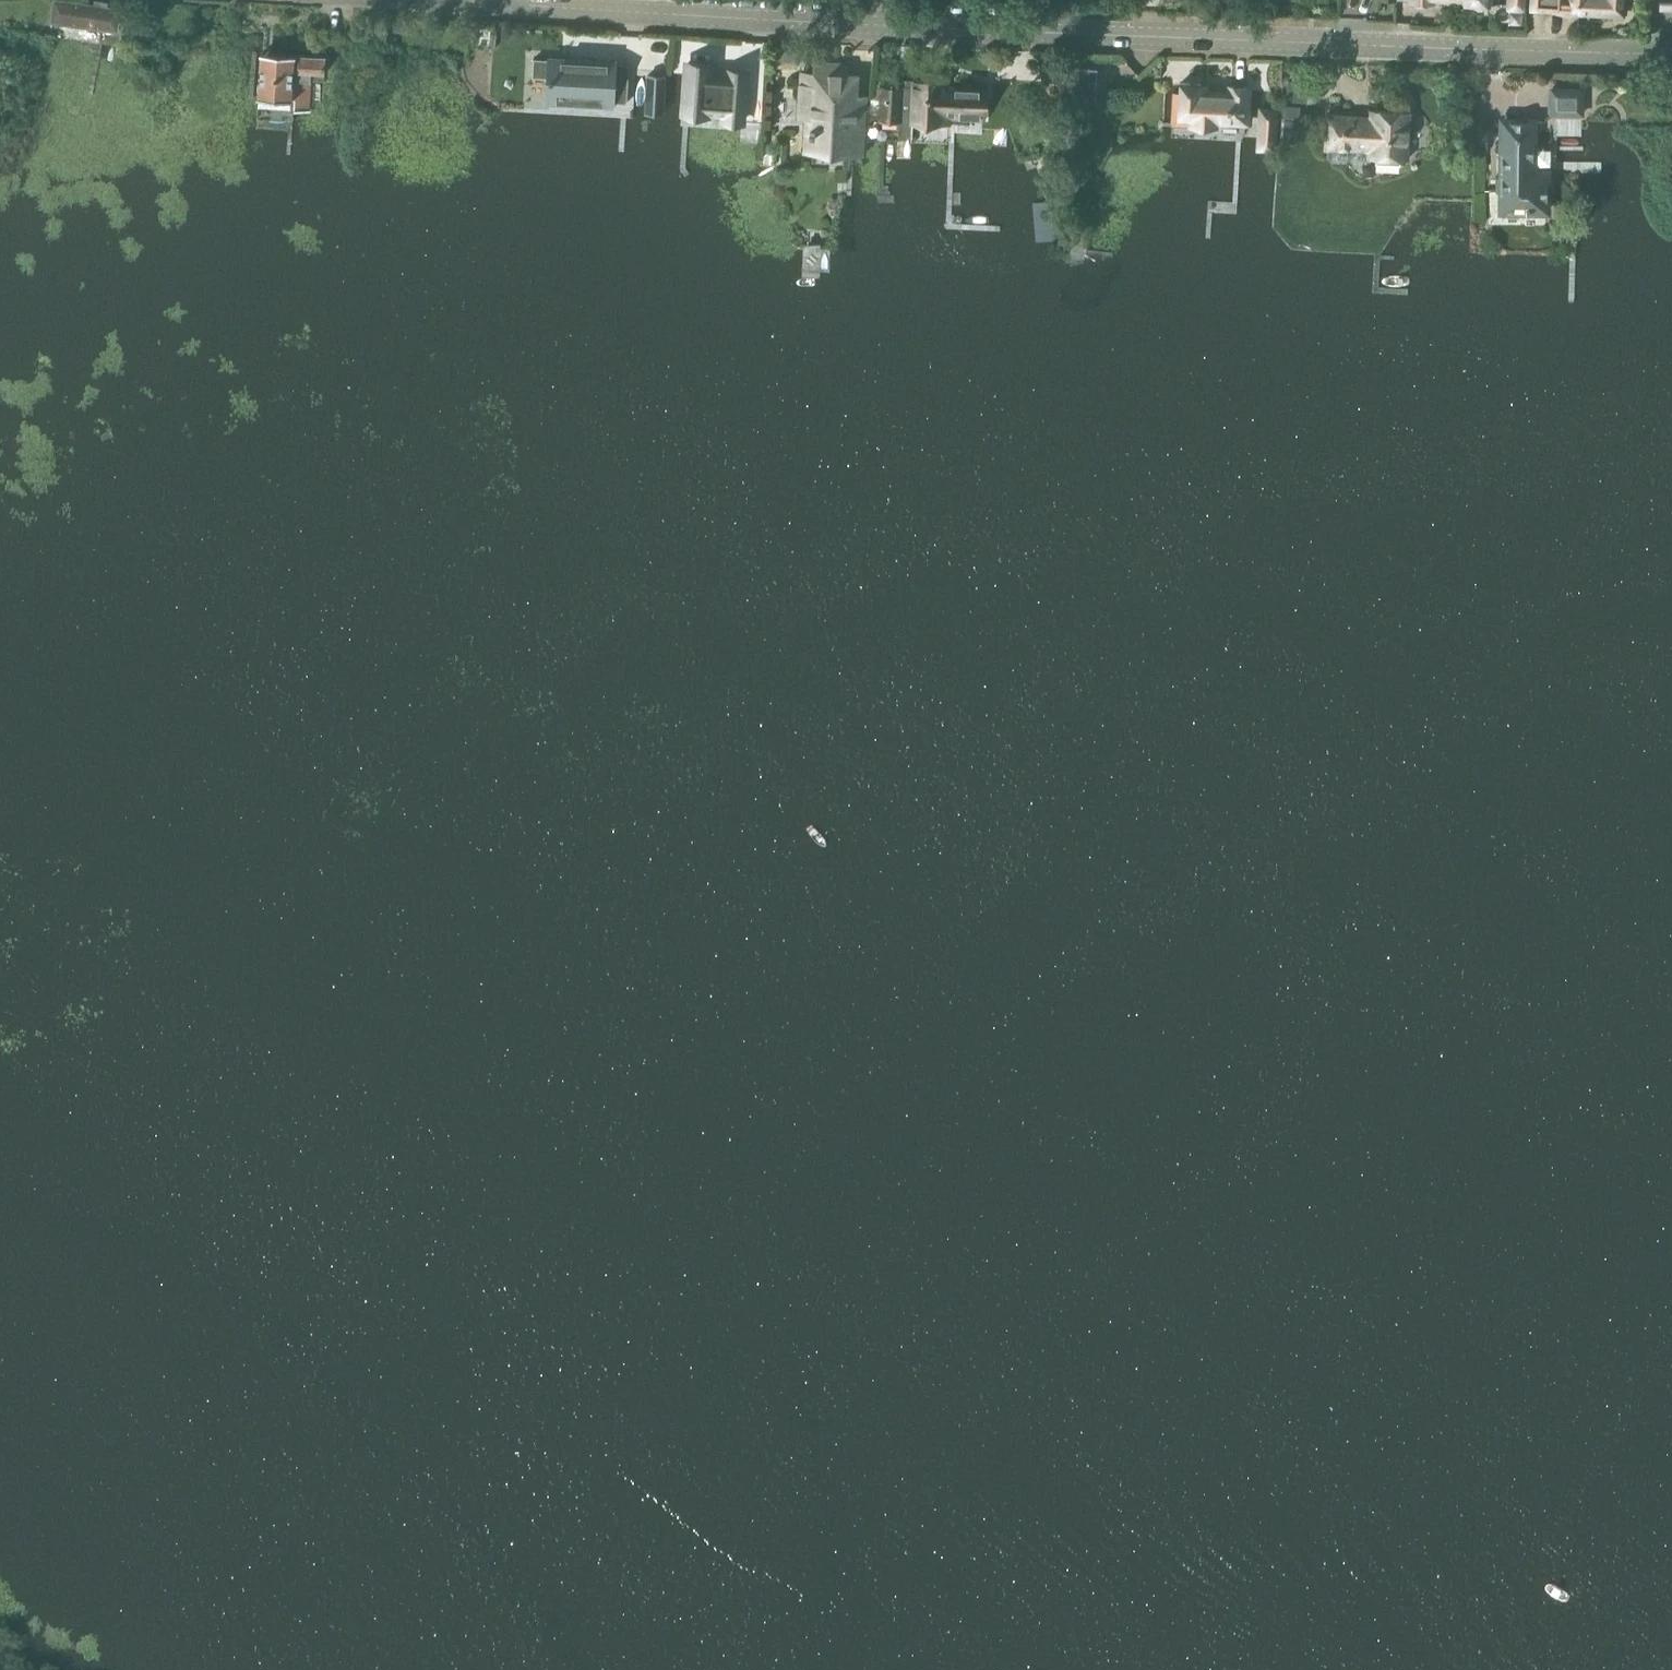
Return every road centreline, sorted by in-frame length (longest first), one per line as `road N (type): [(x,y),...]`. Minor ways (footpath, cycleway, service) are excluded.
road 1 (tertiary): [(414,0),(1088,38),(1671,59)]

